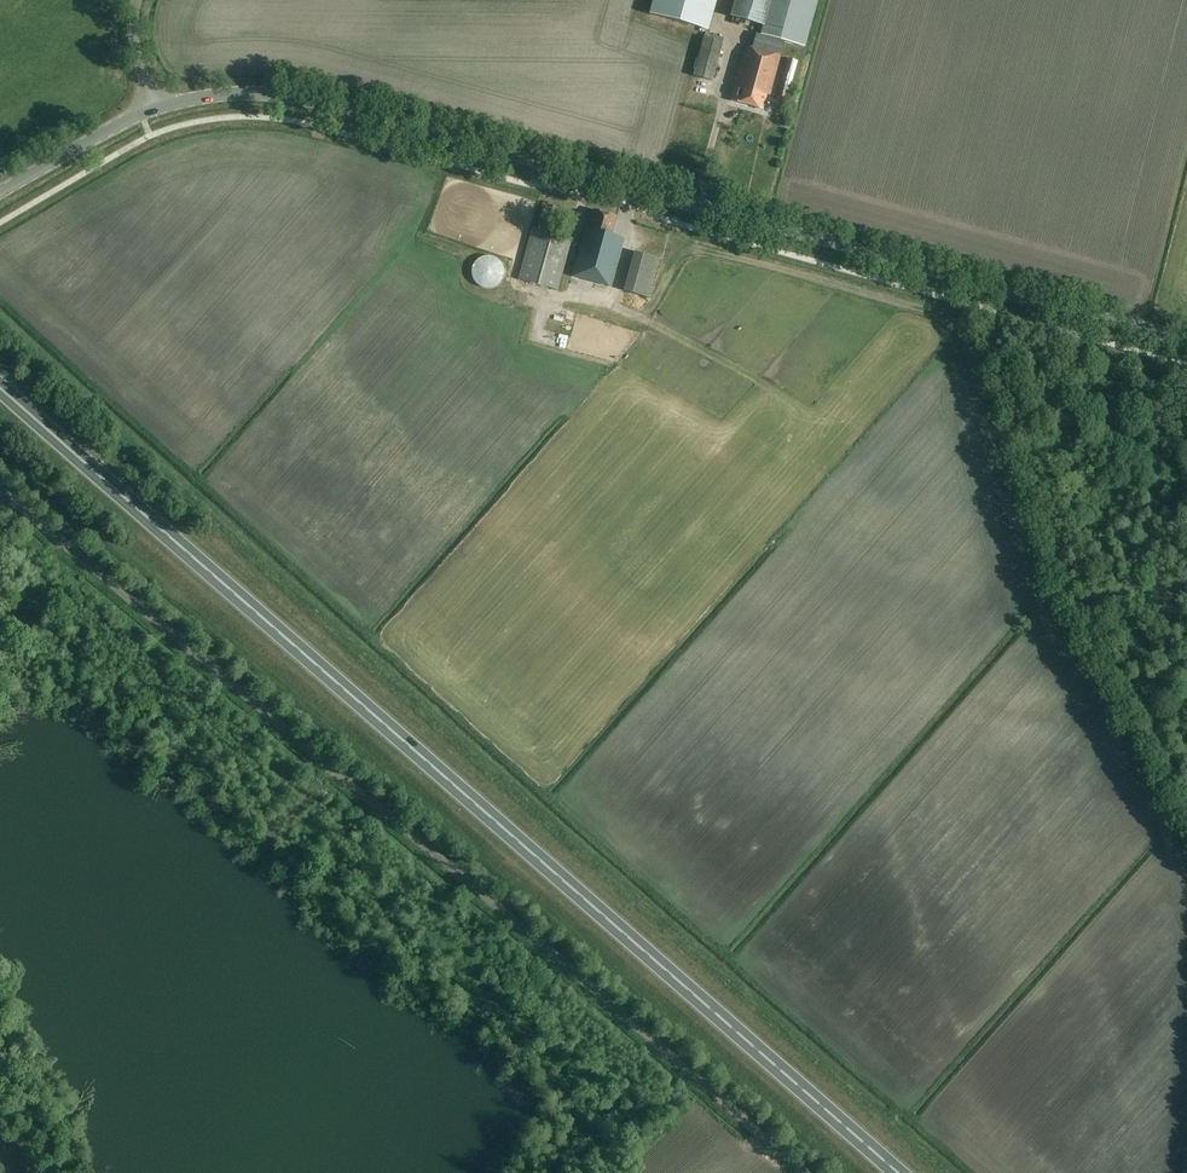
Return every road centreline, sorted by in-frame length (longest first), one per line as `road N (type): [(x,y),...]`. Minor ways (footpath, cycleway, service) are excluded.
road 1 (trunk): [(898,1172),(0,387)]
road 2 (unclassified): [(805,1172),(0,491)]
road 3 (secondary): [(1186,341),(510,153)]
road 4 (secondary): [(154,110),(224,95),(297,97),(510,153)]
road 5 (secondary): [(0,193),(154,110)]

